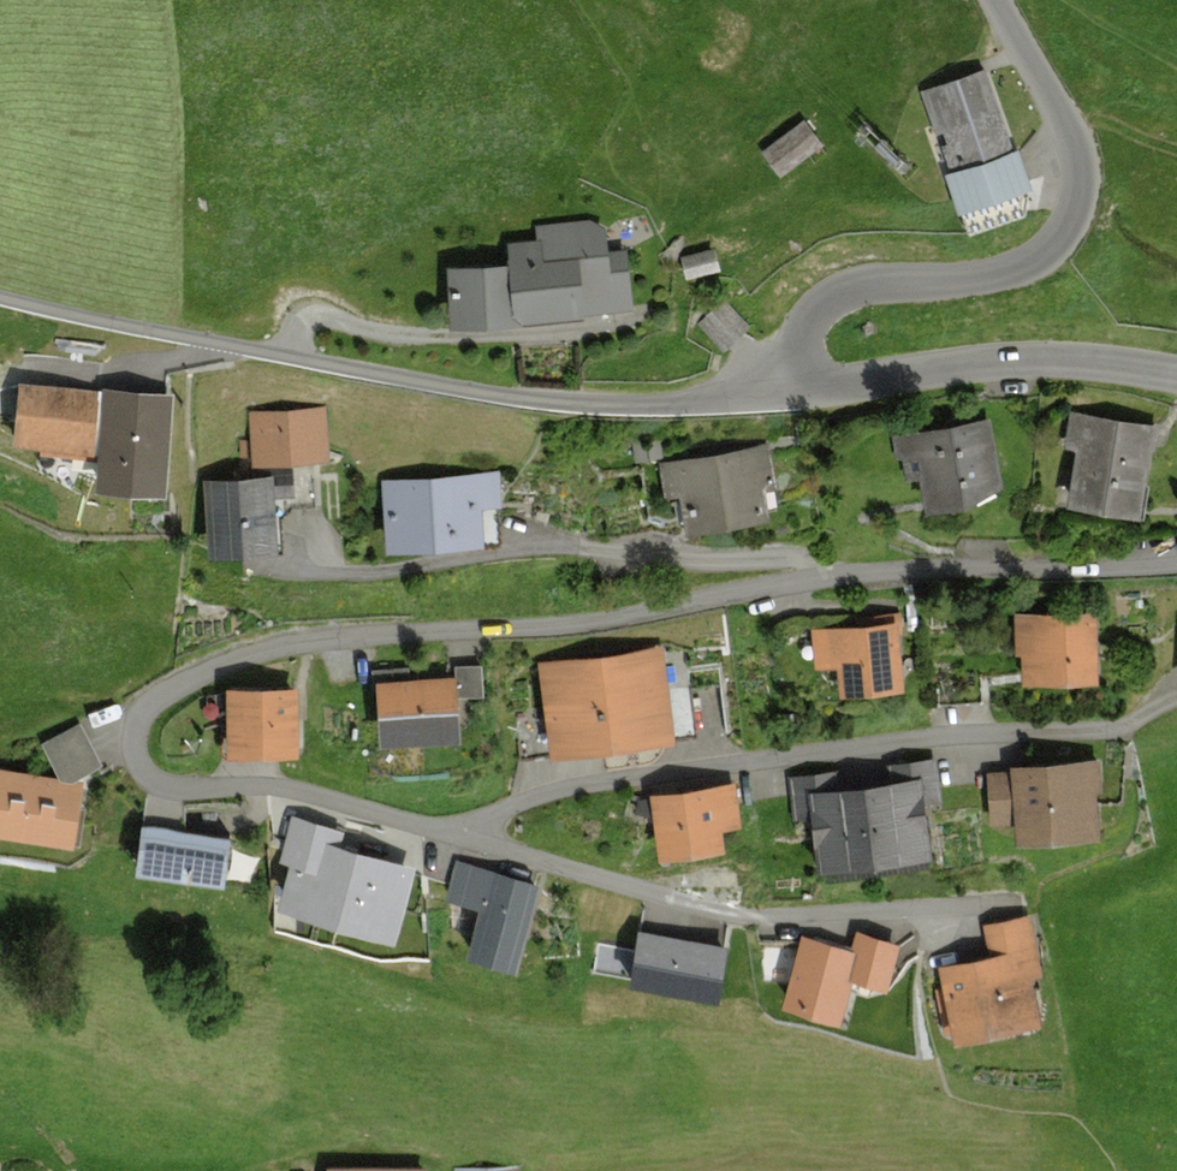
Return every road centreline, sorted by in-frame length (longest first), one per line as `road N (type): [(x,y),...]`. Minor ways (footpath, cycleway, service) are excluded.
road 1 (residential): [(444,826),(298,787),(160,781),(134,753),(139,716),(171,685),(278,649),(625,611),(849,576)]
road 2 (unclassified): [(812,370),(710,402),(573,404),(282,358),(0,296)]
road 3 (residential): [(1168,692),(1112,725),(610,777),(521,795),(444,826)]
road 4 (residential): [(255,558),(325,566),(564,543),(772,557),(849,576)]
road 5 (unclassified): [(812,370),(809,321),(833,297),(948,283),(1029,249),(1060,220),(1074,173),(1068,144),(997,0)]
road 6 (residential): [(997,904),(723,909),(444,826)]
road 7 (unclassified): [(1176,369),(1030,355),(843,388),(812,370)]
road 8 (residential): [(849,576),(1176,559)]

